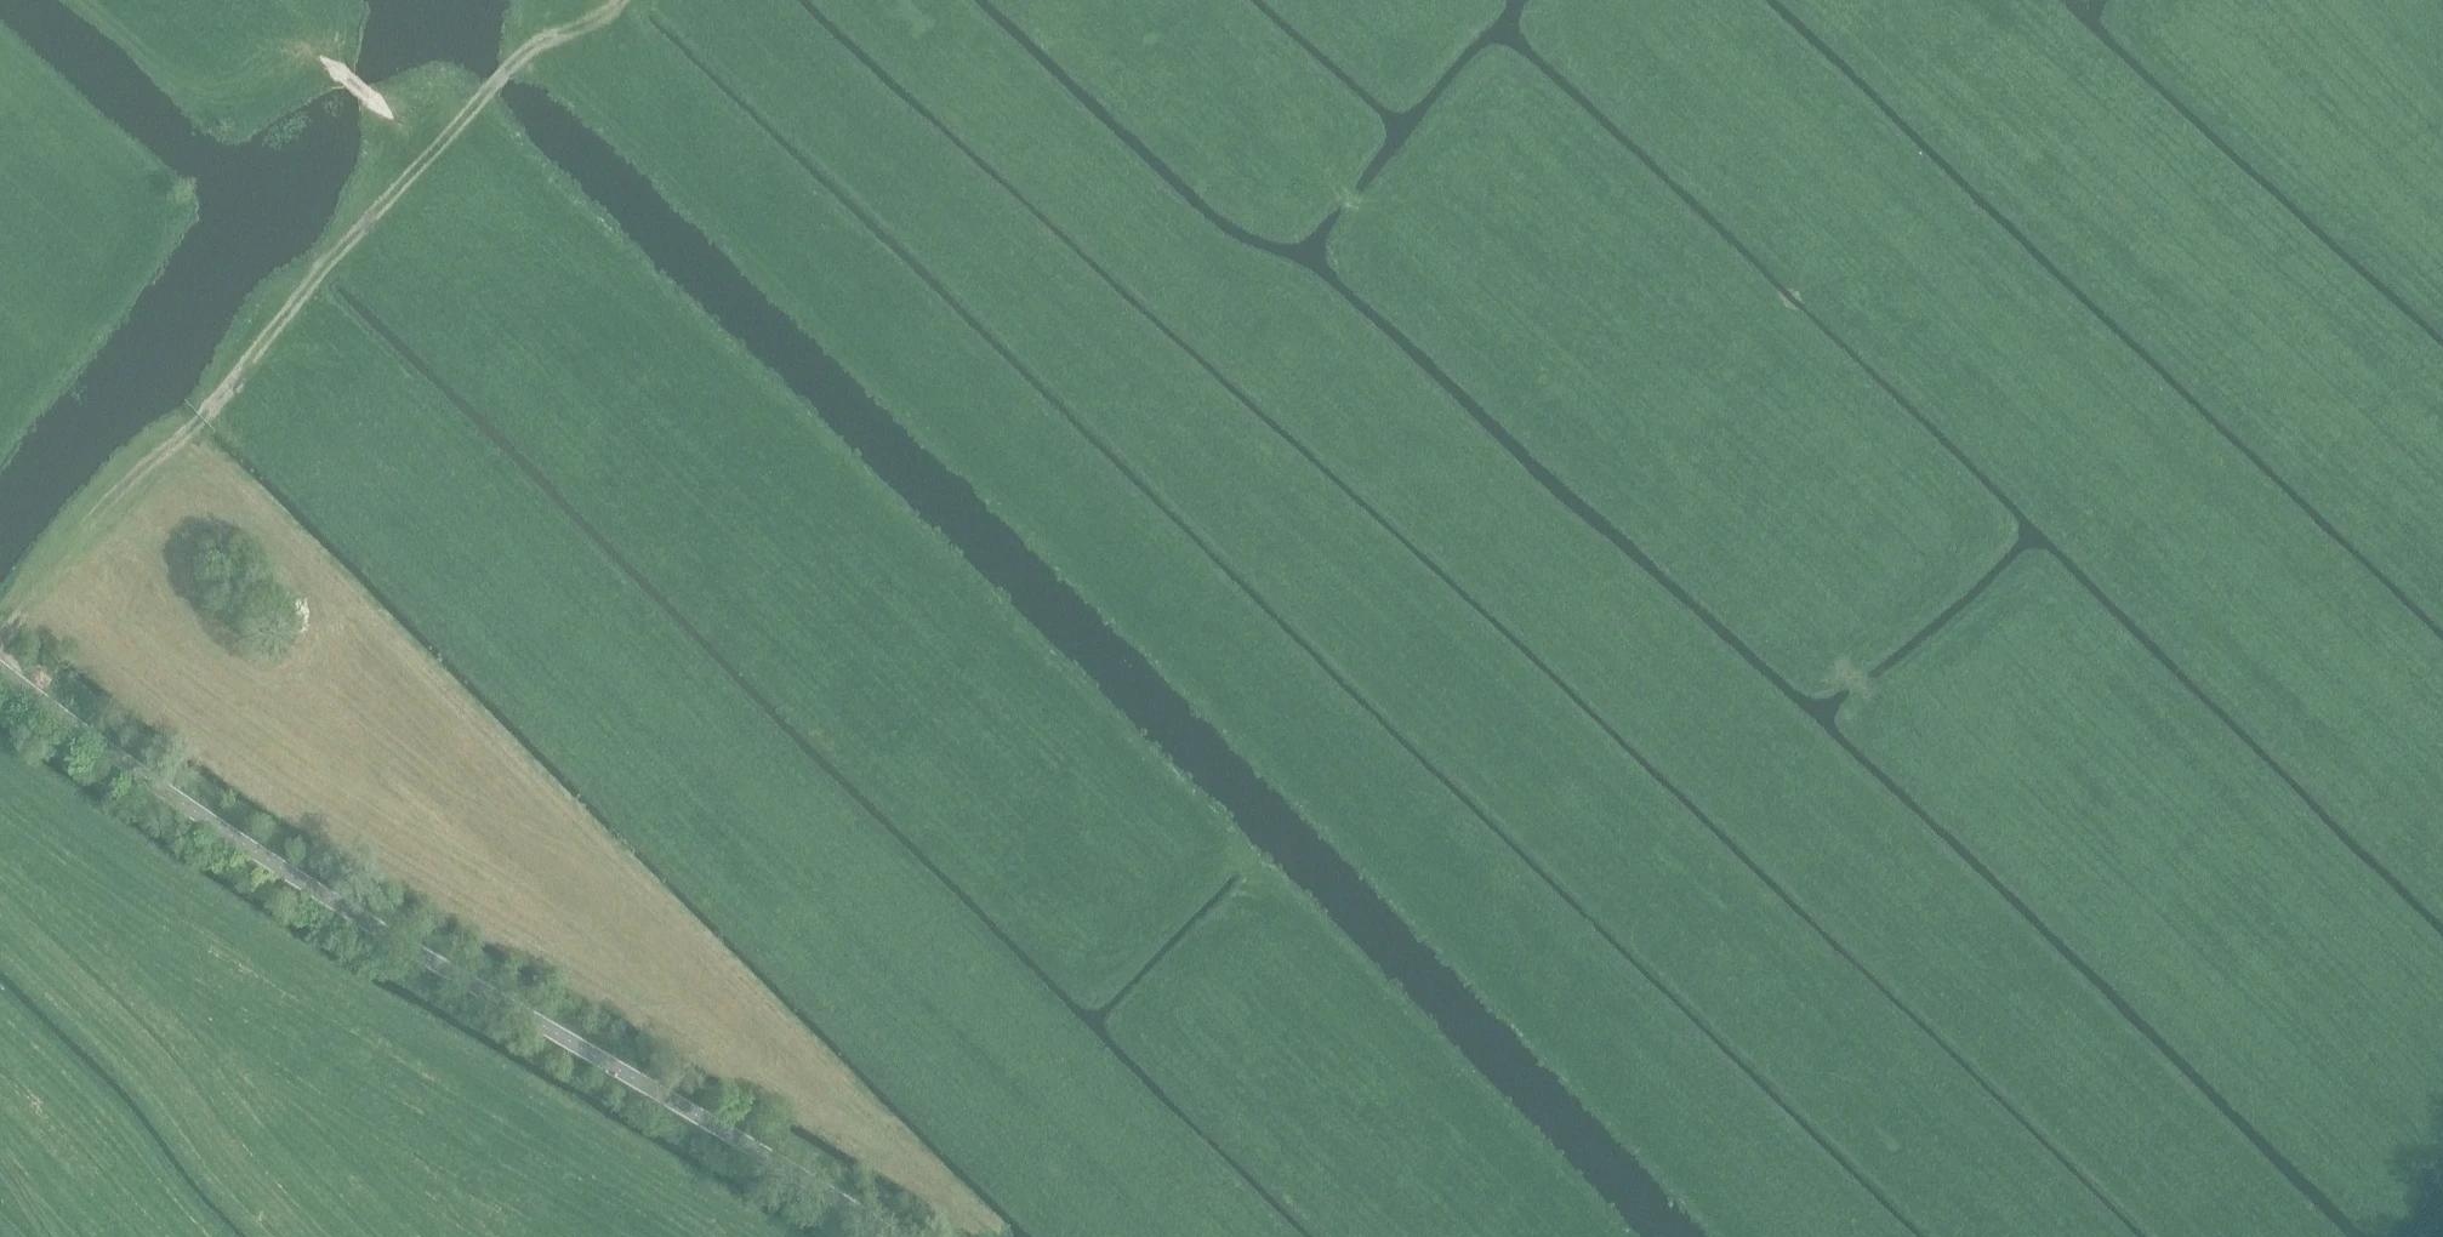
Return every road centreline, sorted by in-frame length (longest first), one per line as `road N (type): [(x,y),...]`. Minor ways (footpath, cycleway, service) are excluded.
road 1 (track): [(0,629),(81,532),(212,410),(348,243),(512,64),(625,0)]
road 2 (track): [(323,63),(433,152)]

